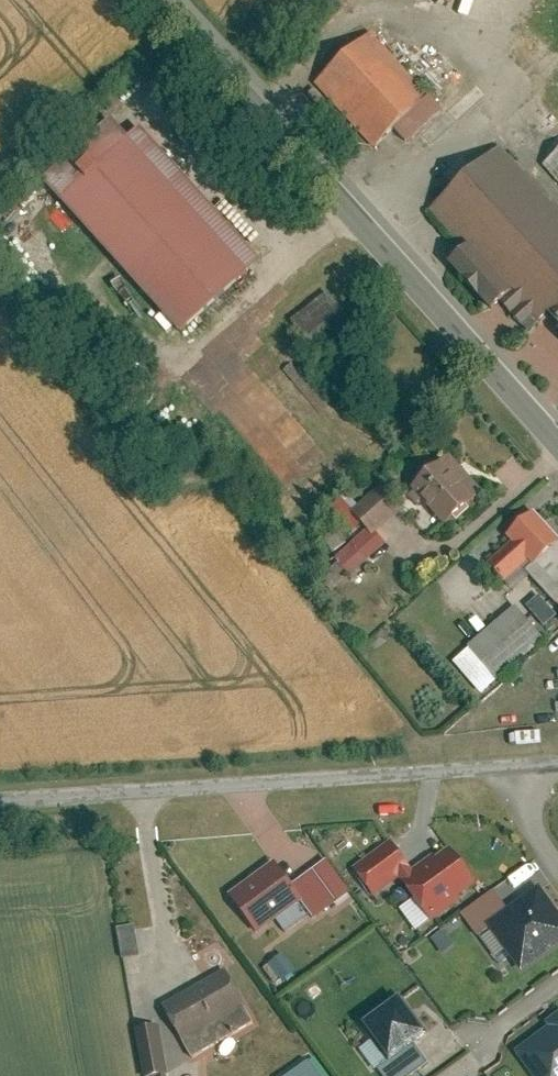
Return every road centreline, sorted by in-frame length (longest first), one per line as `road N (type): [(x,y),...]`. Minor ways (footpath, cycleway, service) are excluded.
road 1 (tertiary): [(557,448),(158,0)]
road 2 (unclassified): [(0,802),(519,767)]

